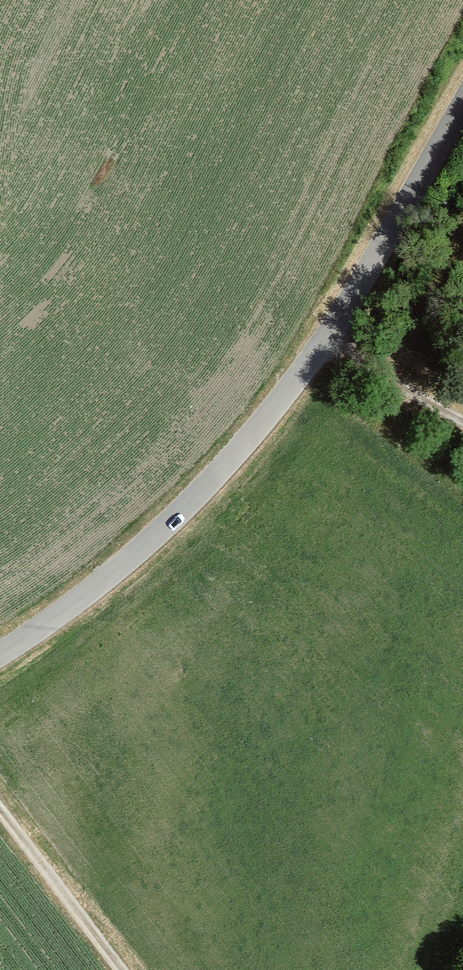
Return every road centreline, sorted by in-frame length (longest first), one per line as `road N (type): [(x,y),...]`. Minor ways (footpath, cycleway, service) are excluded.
road 1 (unclassified): [(0,674),(82,621),(244,469),(337,355),(462,142)]
road 2 (track): [(0,813),(124,969)]
road 3 (track): [(337,355),(462,416)]

